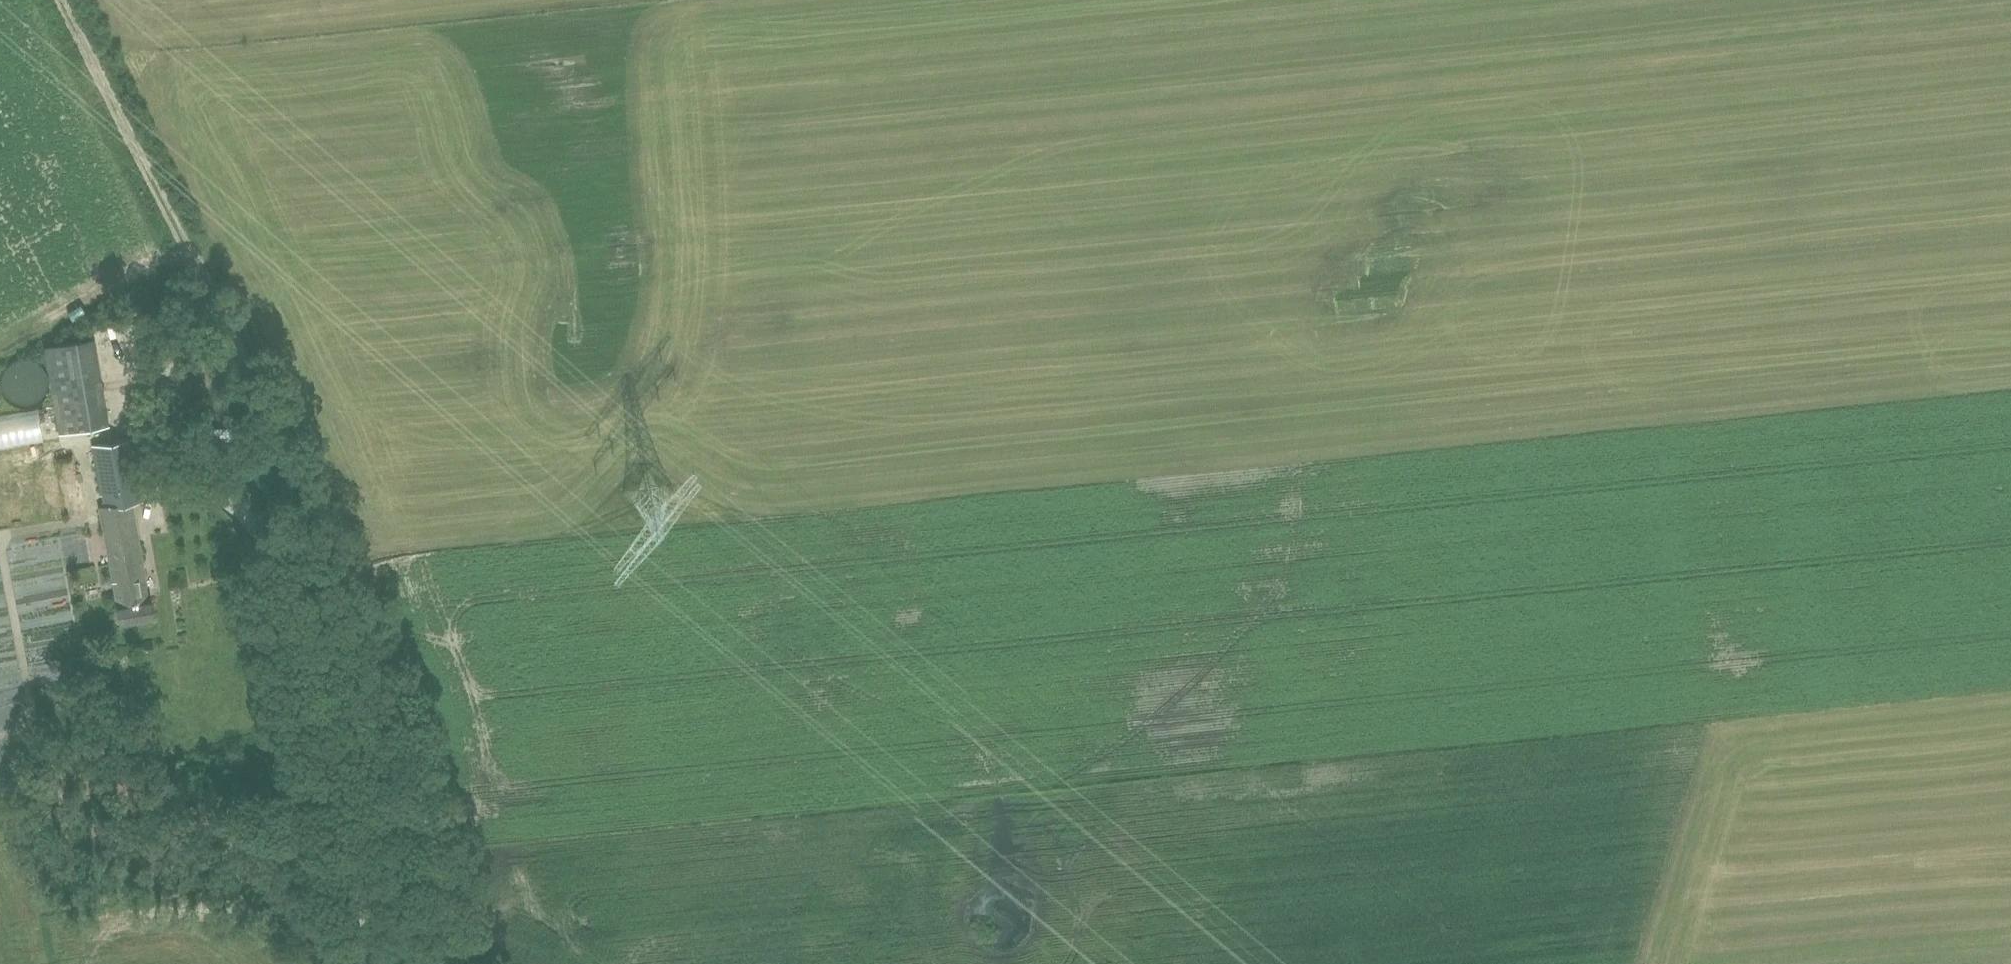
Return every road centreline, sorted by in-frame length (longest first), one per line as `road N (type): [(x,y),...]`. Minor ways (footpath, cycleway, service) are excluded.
road 1 (track): [(466,963),(400,723),(264,387),(70,0)]

